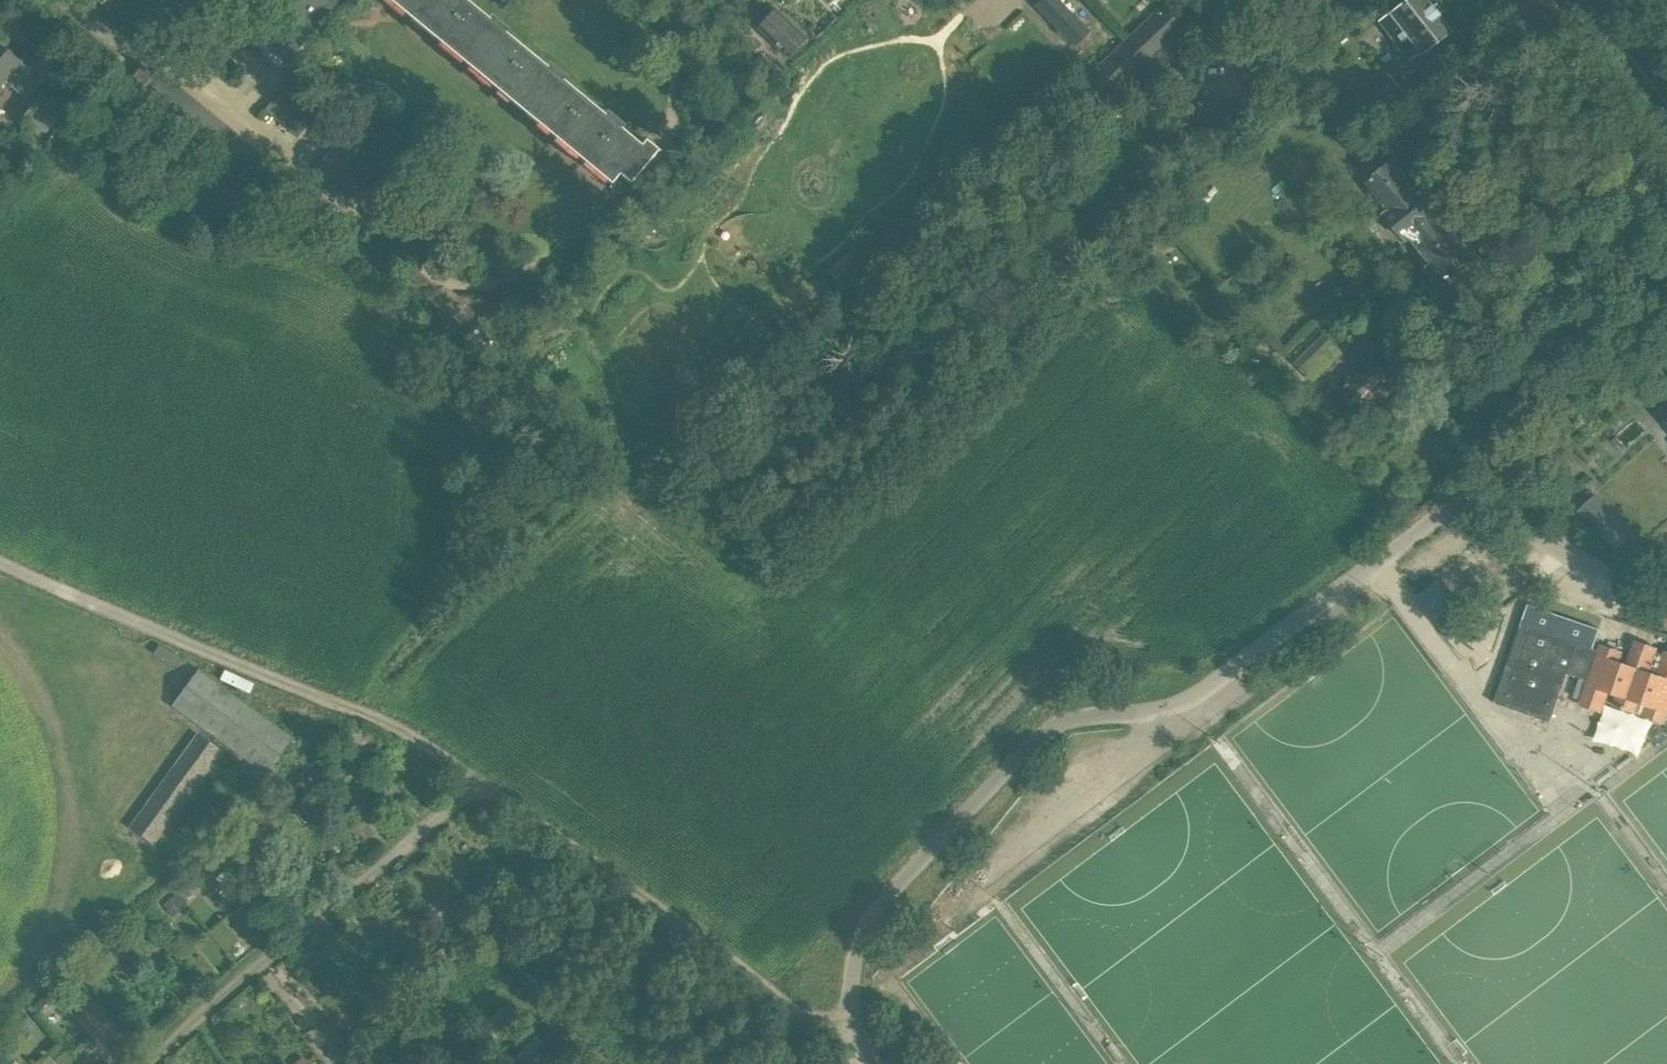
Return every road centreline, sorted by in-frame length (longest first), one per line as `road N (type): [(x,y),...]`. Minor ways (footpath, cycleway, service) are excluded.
road 1 (unclassified): [(1666,604),(1574,561),(1510,510),(1460,505),(1180,702),(1050,730),(874,907),(854,960),(847,1049)]
road 2 (track): [(847,1049),(437,755),(0,559)]
road 3 (track): [(478,785),(146,1063)]
road 4 (track): [(608,1063),(531,1008),(496,1001),(414,1063)]
road 5 (primary): [(1666,113),(1581,0)]

